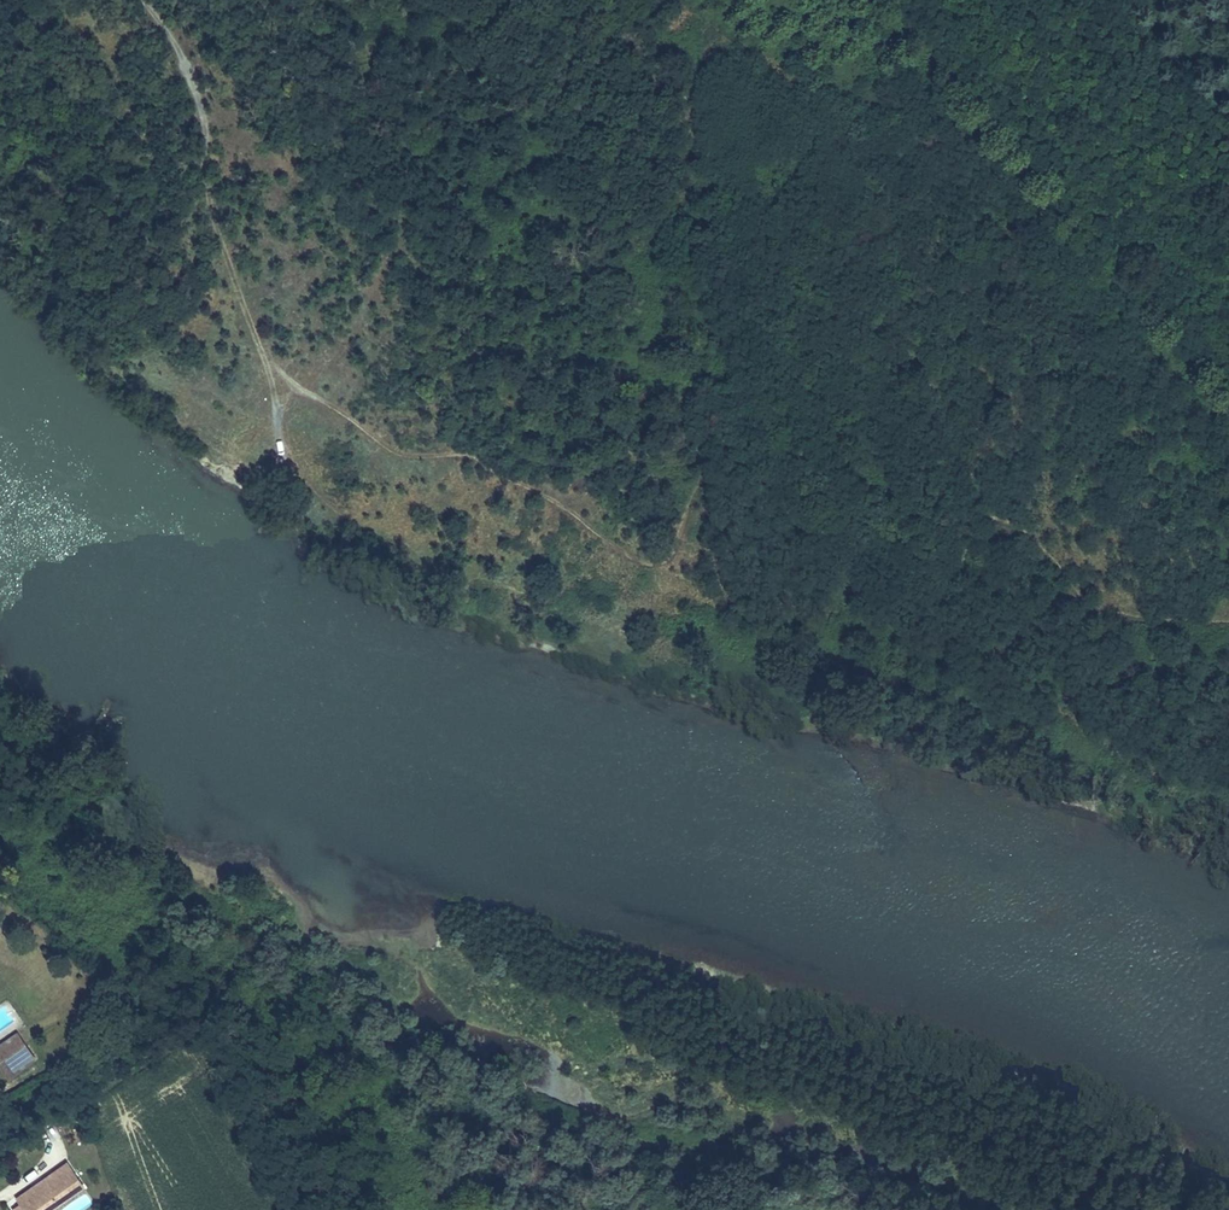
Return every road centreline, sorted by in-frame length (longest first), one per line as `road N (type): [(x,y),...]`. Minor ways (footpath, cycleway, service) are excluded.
road 1 (track): [(150,0),(171,25),(203,96),(210,202),(285,384)]

